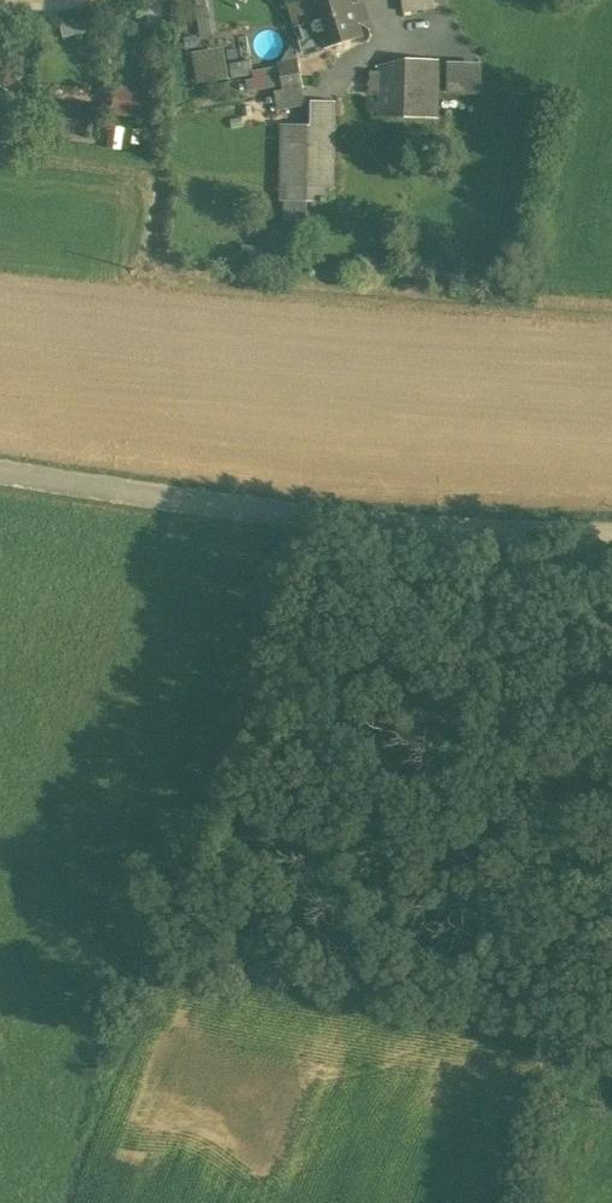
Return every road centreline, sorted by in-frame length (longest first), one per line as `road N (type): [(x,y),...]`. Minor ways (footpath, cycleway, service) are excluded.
road 1 (track): [(611,536),(305,517),(0,470)]

